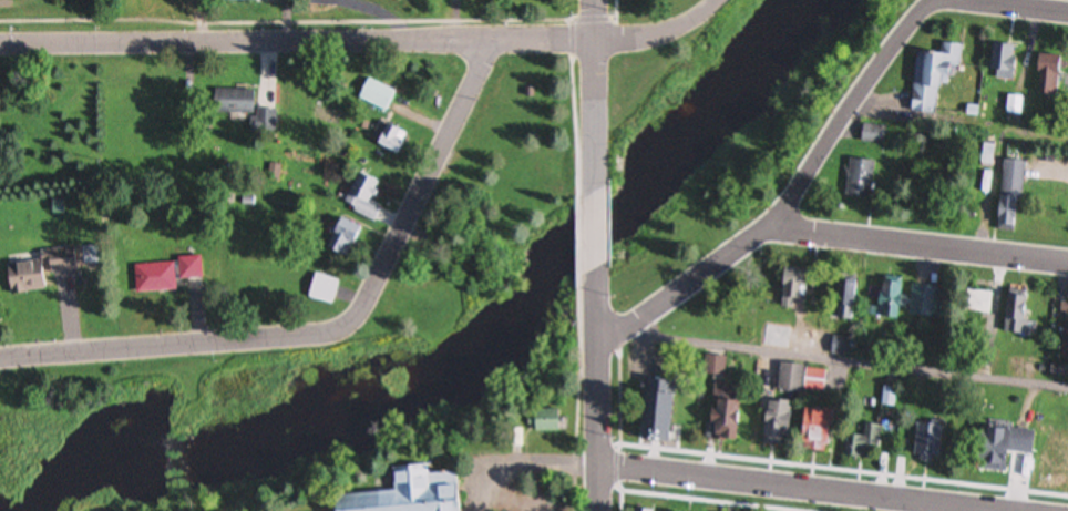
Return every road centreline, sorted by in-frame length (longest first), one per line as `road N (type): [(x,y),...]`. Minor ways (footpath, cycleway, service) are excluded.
road 1 (residential): [(493,42),(363,309),(347,327),(301,341),(0,361)]
road 2 (residential): [(1067,18),(926,3),(783,212),(600,346)]
road 3 (residential): [(594,42),(0,42)]
road 4 (residential): [(986,510),(600,468)]
road 5 (residential): [(766,229),(1067,263)]
road 6 (residential): [(601,510),(599,267)]
road 7 (residential): [(598,192),(594,0)]
road 8 (residential): [(717,0),(655,35),(594,42)]

